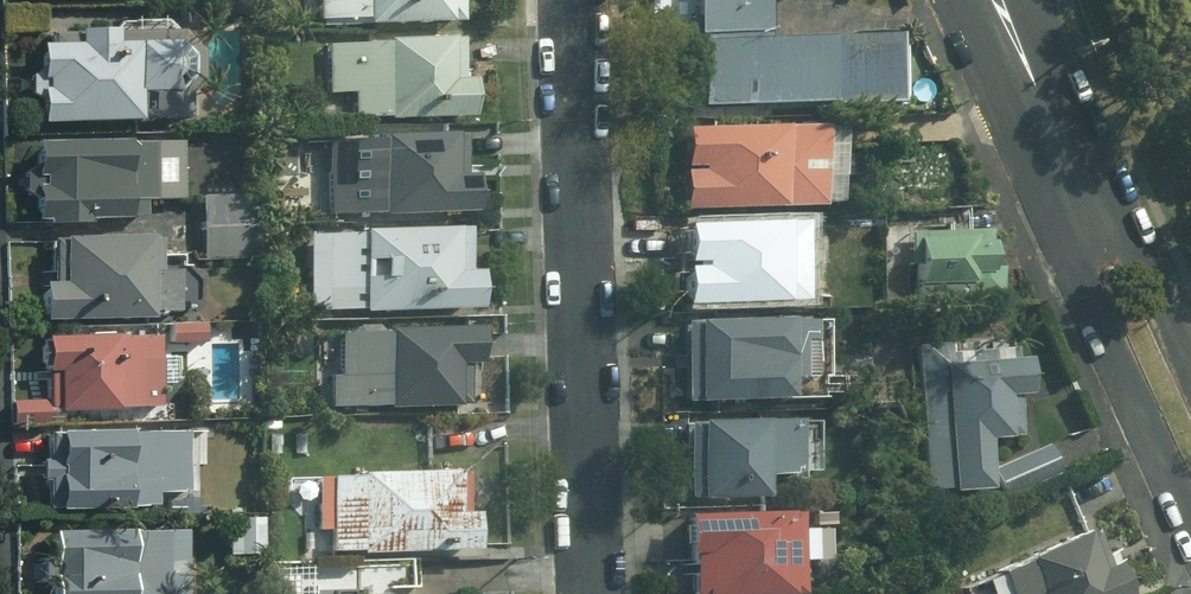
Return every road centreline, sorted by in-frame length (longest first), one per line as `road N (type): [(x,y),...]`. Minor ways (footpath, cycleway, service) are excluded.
road 1 (residential): [(573,0),(591,593)]
road 2 (residential): [(1190,538),(1076,287),(1063,155)]
road 3 (residential): [(1063,155),(1146,258),(1190,360)]
road 4 (residential): [(992,0),(1063,155)]

